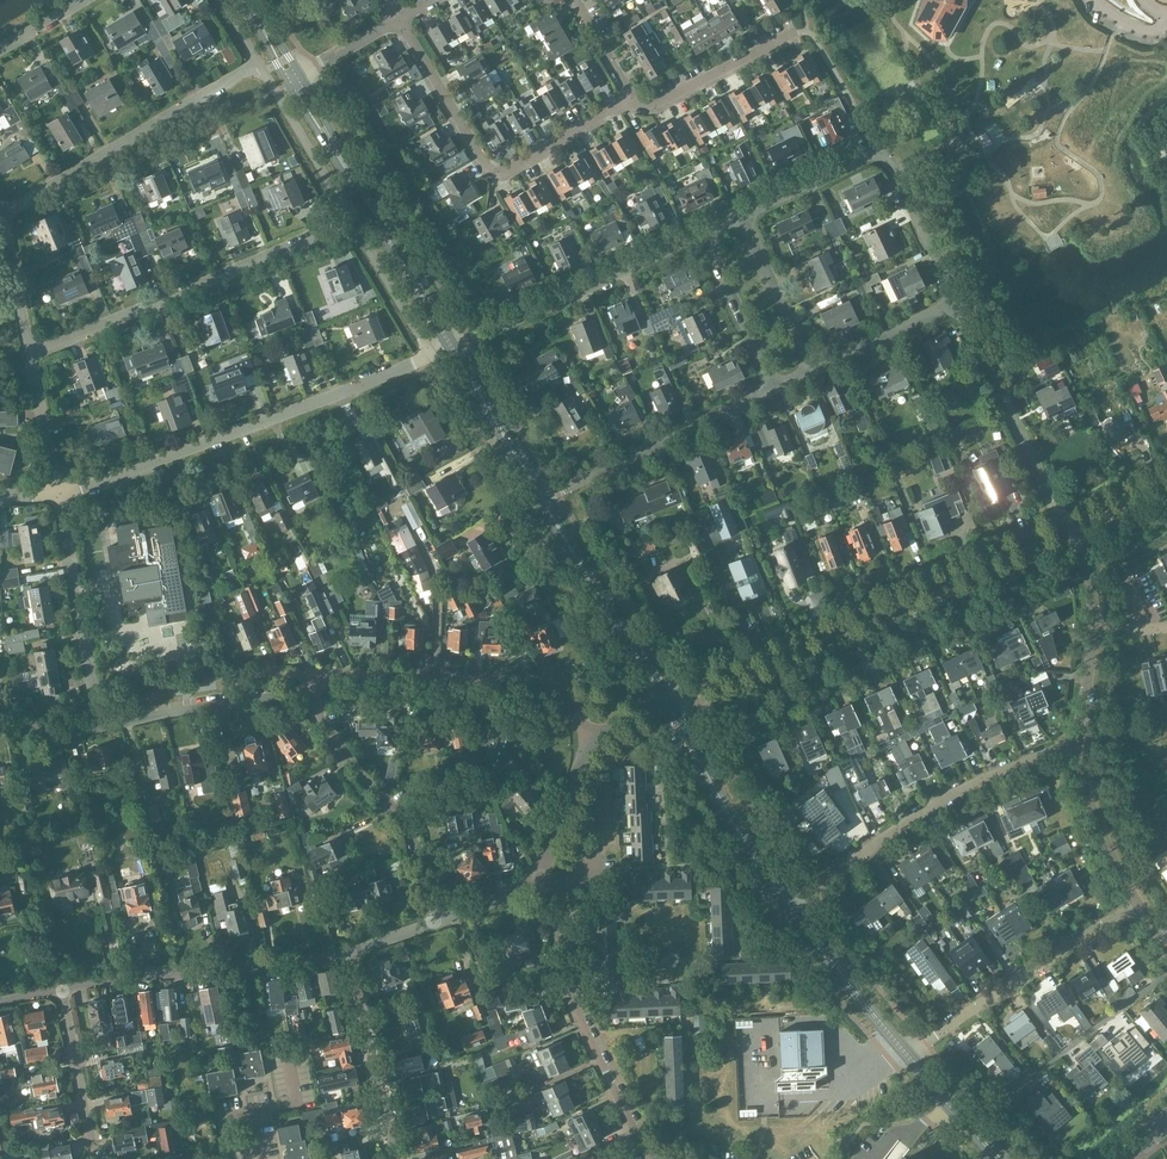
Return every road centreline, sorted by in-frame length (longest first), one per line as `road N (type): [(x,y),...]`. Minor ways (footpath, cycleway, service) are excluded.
road 1 (residential): [(663,704),(1065,523)]
road 2 (residential): [(58,495),(432,355)]
road 3 (residential): [(32,355),(352,221)]
road 4 (residential): [(634,102),(508,170),(489,171),(399,20)]
road 5 (residential): [(790,906),(899,825),(970,786),(1076,750)]
road 6 (residential): [(959,303),(894,163),(878,153),(742,219)]
road 7 (residential): [(594,736),(552,684),(541,681),(301,678)]
road 8 (residential): [(653,1158),(573,989),(562,898),(538,873)]
road 9 (tertiary): [(452,347),(296,81)]
road 10 (residential): [(6,212),(260,63)]
road 11 (residential): [(66,989),(348,954)]
road 12 (residential): [(433,923),(402,820),(301,678)]
road 13 (residential): [(909,1056),(1134,908)]
road 14 (residential): [(452,347),(697,241)]
road 15 (residential): [(543,502),(771,393)]
road 16 (residential): [(1065,523),(959,303)]
road 17 (tertiary): [(790,906),(663,704)]
road 18 (tertiary): [(663,704),(543,502)]
road 19 (residential): [(98,724),(58,495)]
road 20 (residential): [(1166,976),(982,1113)]
road 21 (residential): [(348,954),(399,1158)]
road 22 (residential): [(98,724),(301,678)]
road 23 (tertiary): [(909,1056),(790,906)]
road 24 (residential): [(260,63),(352,221)]
road 25 (tertiary): [(543,502),(452,347)]
road 26 (residential): [(791,36),(657,104),(634,102)]
road 27 (residential): [(815,373),(742,219)]
road 28 (residential): [(771,393),(697,241)]
road 29 (residential): [(1134,908),(1076,750)]
road 30 (residential): [(815,373),(959,303)]
road 31 (residential): [(93,1144),(66,989)]
road 32 (residential): [(352,221),(432,355)]
road 33 (residential): [(538,873),(594,736)]
road 34 (residential): [(32,355),(6,212)]
road 35 (residential): [(58,495),(32,355)]
road 36 (tertiary): [(1002,1158),(909,1056)]
road 37 (residential): [(1076,750),(1094,626)]

